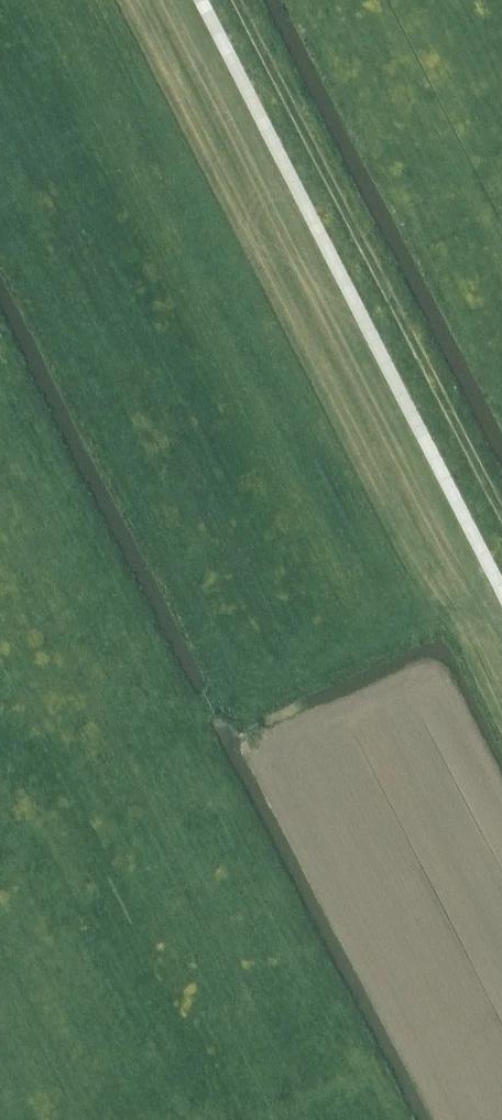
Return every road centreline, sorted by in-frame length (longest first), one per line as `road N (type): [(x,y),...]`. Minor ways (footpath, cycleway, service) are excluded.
road 1 (track): [(235,0),(501,517)]

